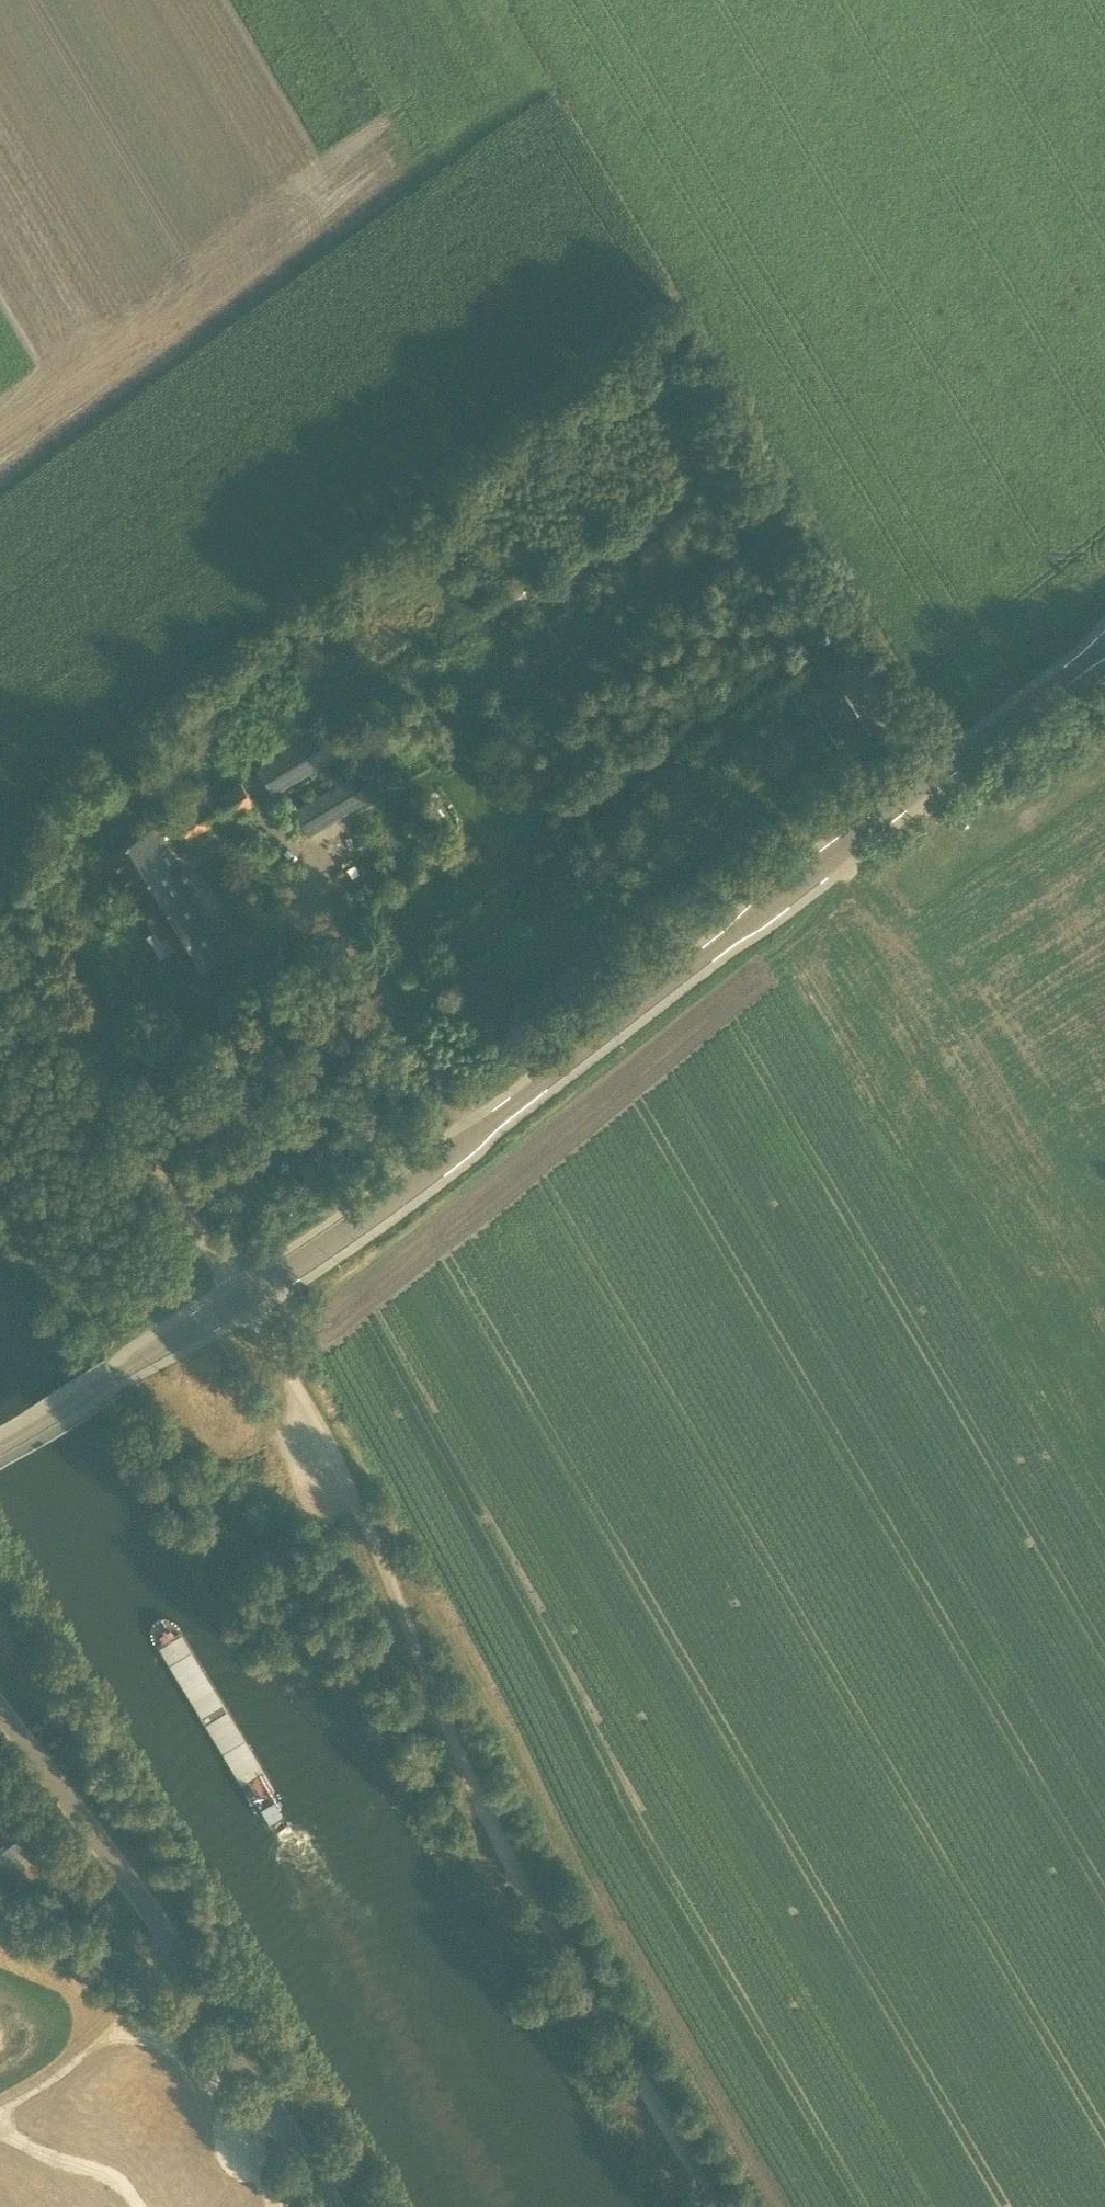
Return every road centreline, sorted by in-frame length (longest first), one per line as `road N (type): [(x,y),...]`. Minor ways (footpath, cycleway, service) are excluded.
road 1 (unclassified): [(242,1297),(475,1135),(1104,645)]
road 2 (track): [(252,1314),(357,1496),(491,1815),(723,2206)]
road 3 (unclassified): [(323,2206),(150,1893),(0,1706)]
road 4 (track): [(0,906),(233,1283)]
road 5 (unclassified): [(0,1443),(242,1297)]

